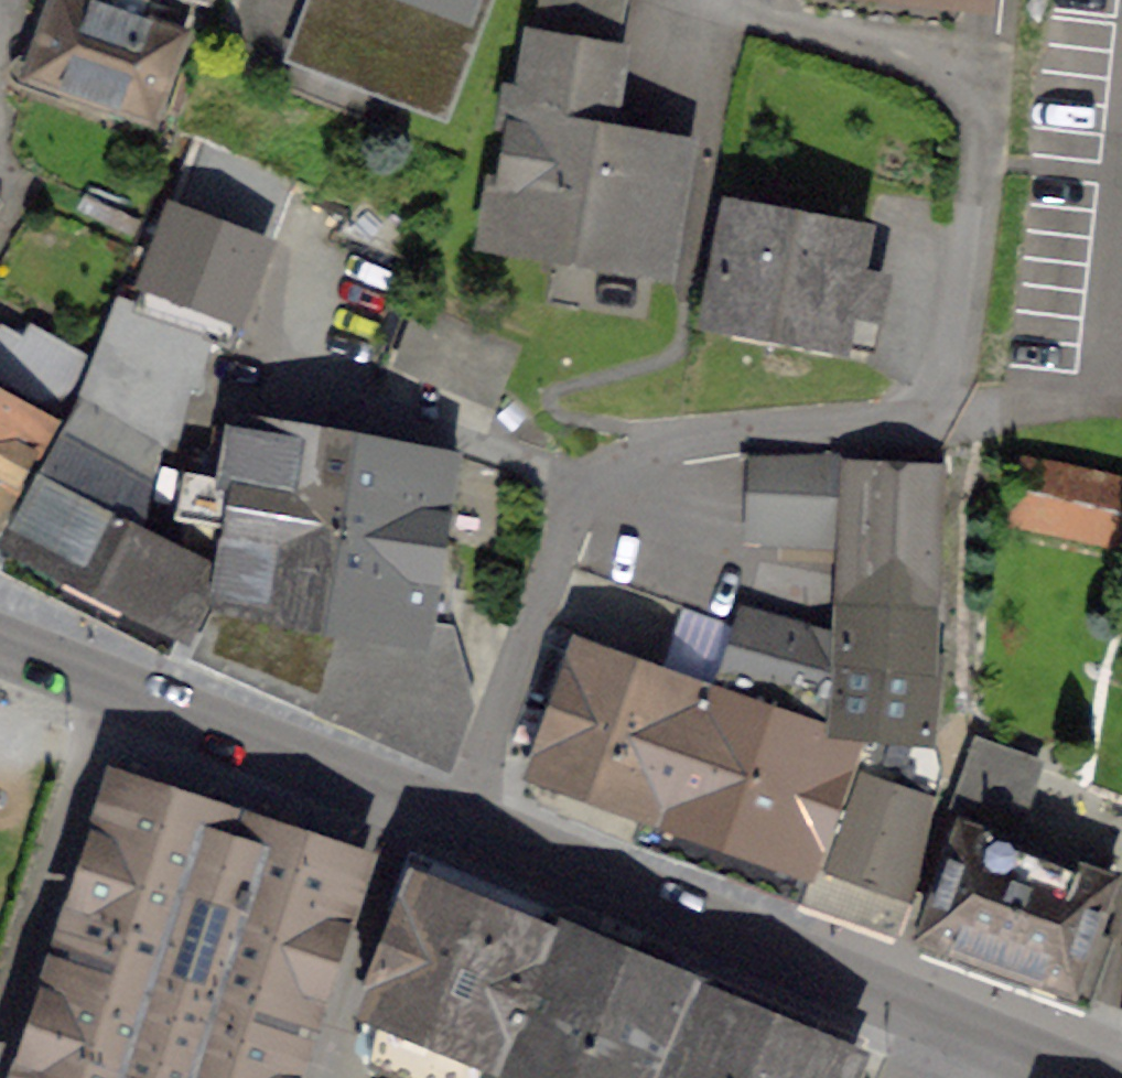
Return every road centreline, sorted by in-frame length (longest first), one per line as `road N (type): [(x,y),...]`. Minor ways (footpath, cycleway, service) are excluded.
road 1 (tertiary): [(1085,1077),(0,640)]

